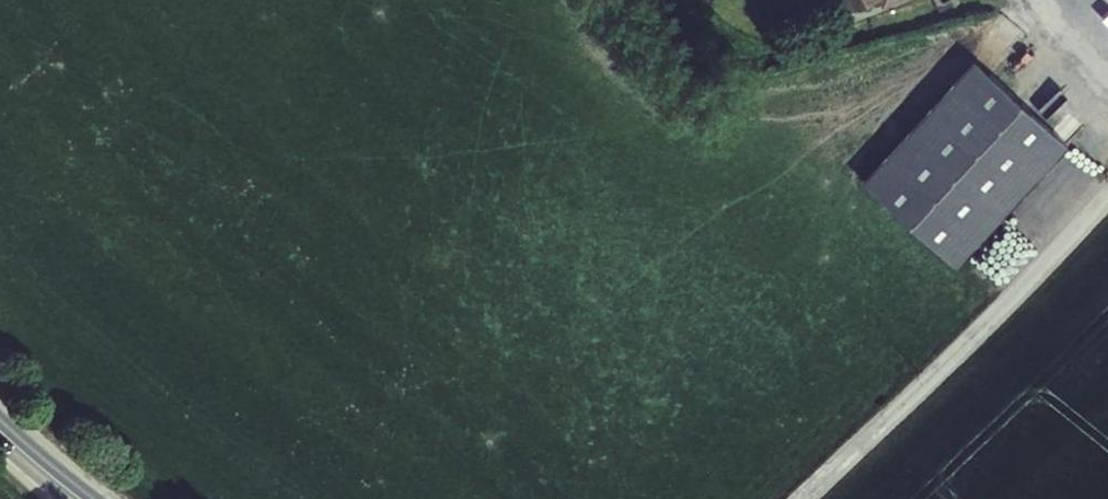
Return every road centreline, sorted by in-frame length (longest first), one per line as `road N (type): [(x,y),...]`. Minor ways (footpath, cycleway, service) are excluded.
road 1 (unclassified): [(801,498),(1107,196)]

